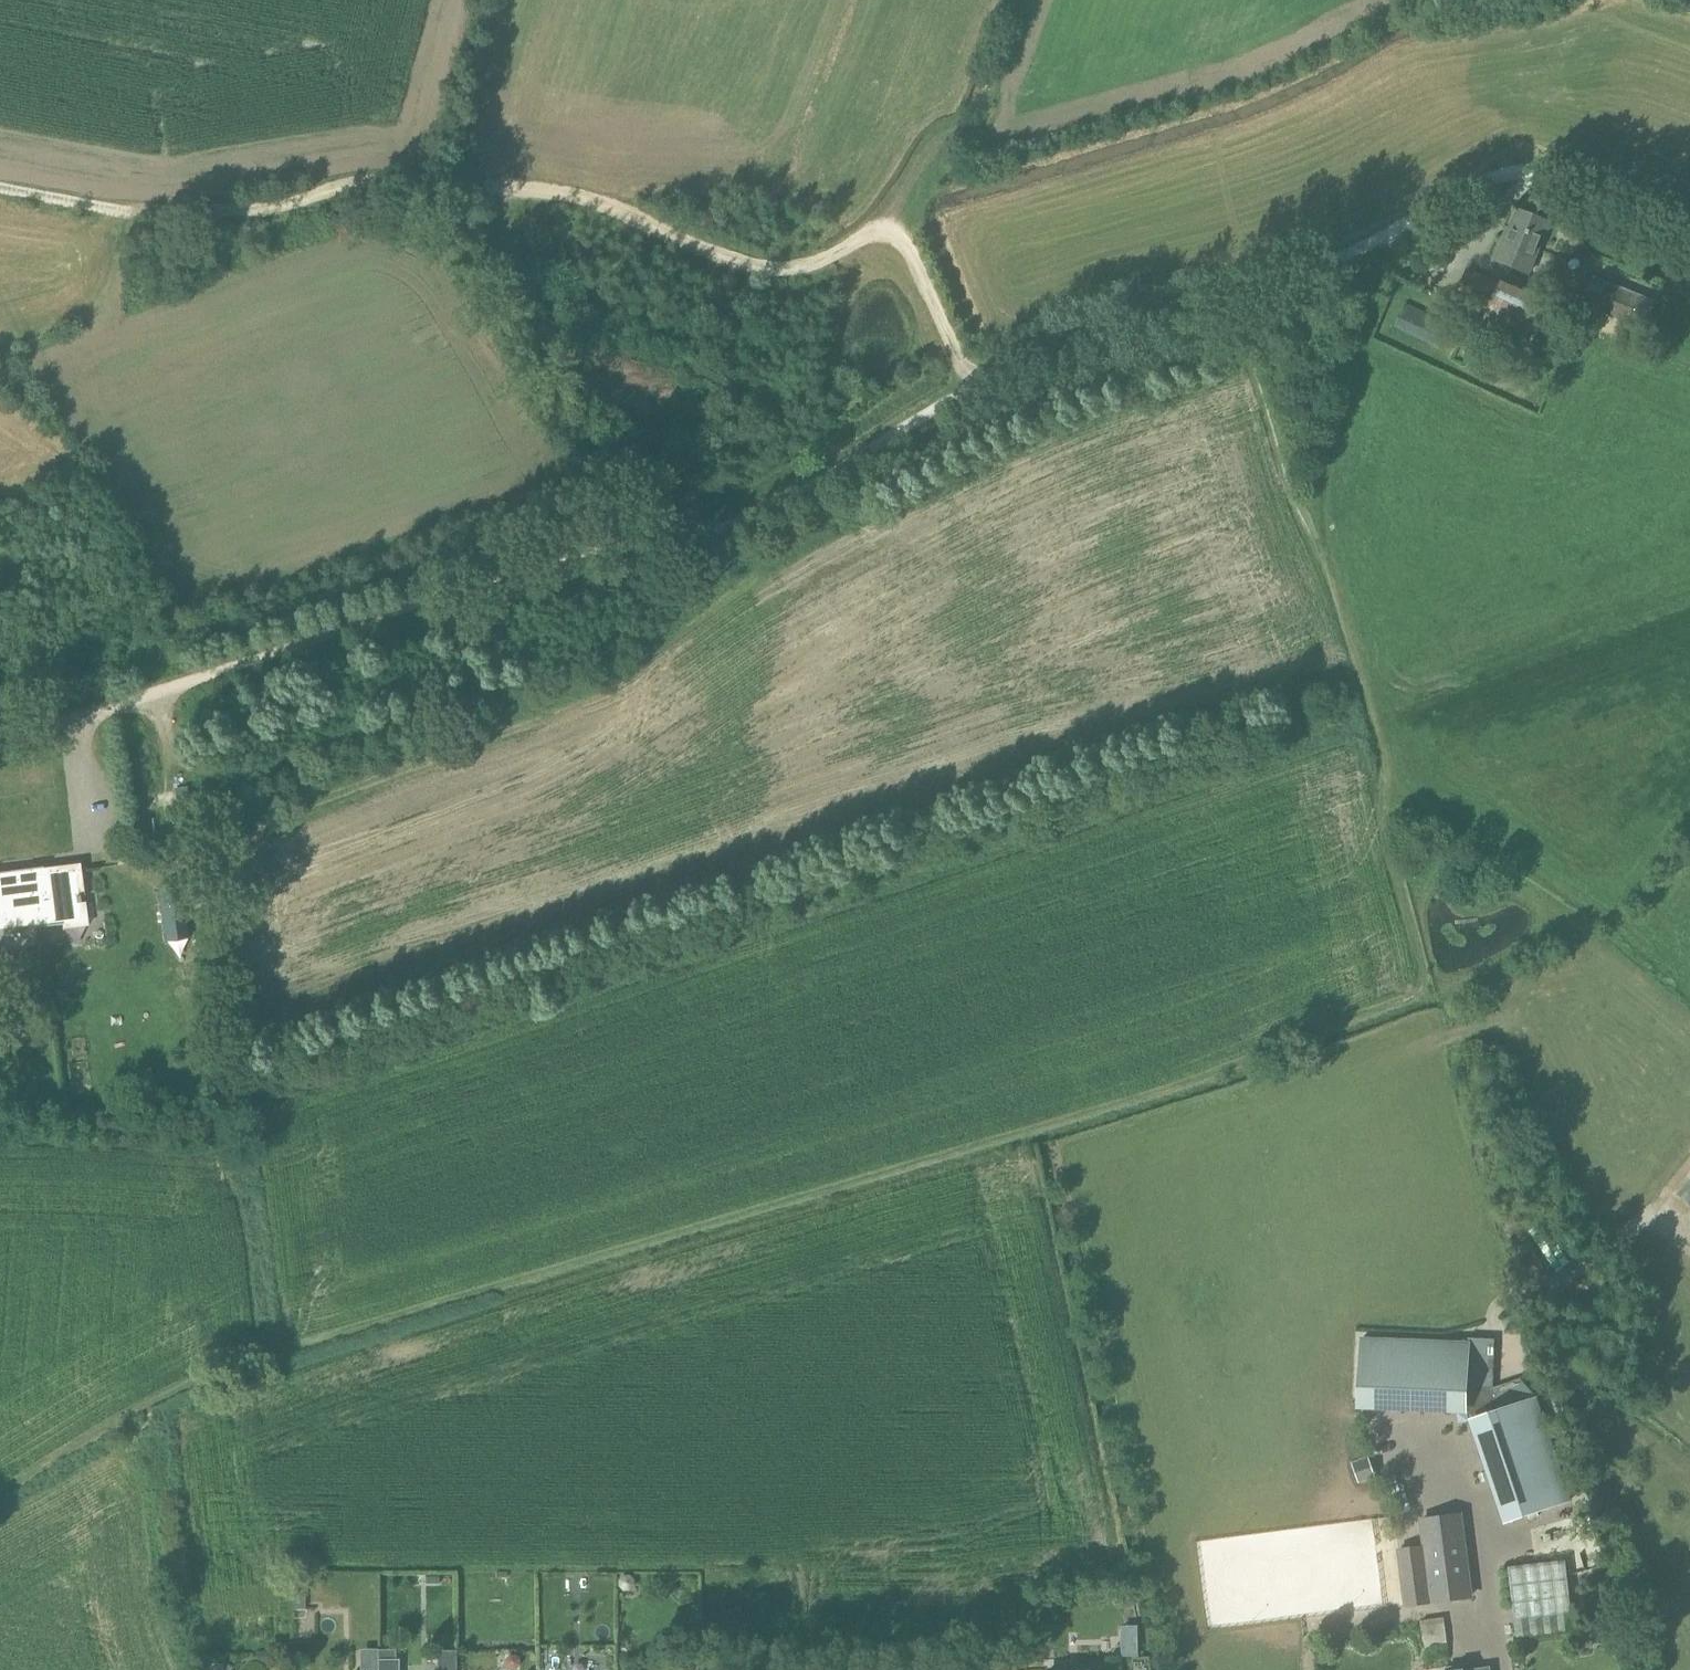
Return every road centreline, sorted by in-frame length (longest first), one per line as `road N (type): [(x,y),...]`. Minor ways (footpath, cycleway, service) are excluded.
road 1 (track): [(1689,225),(1546,169),(1491,171),(1325,264),(1017,369),(742,521),(584,549),(77,716)]
road 2 (track): [(976,388),(903,233),(879,230),(793,272),(759,271),(603,203),(488,184),(392,179),(241,209),(176,212),(0,187)]

